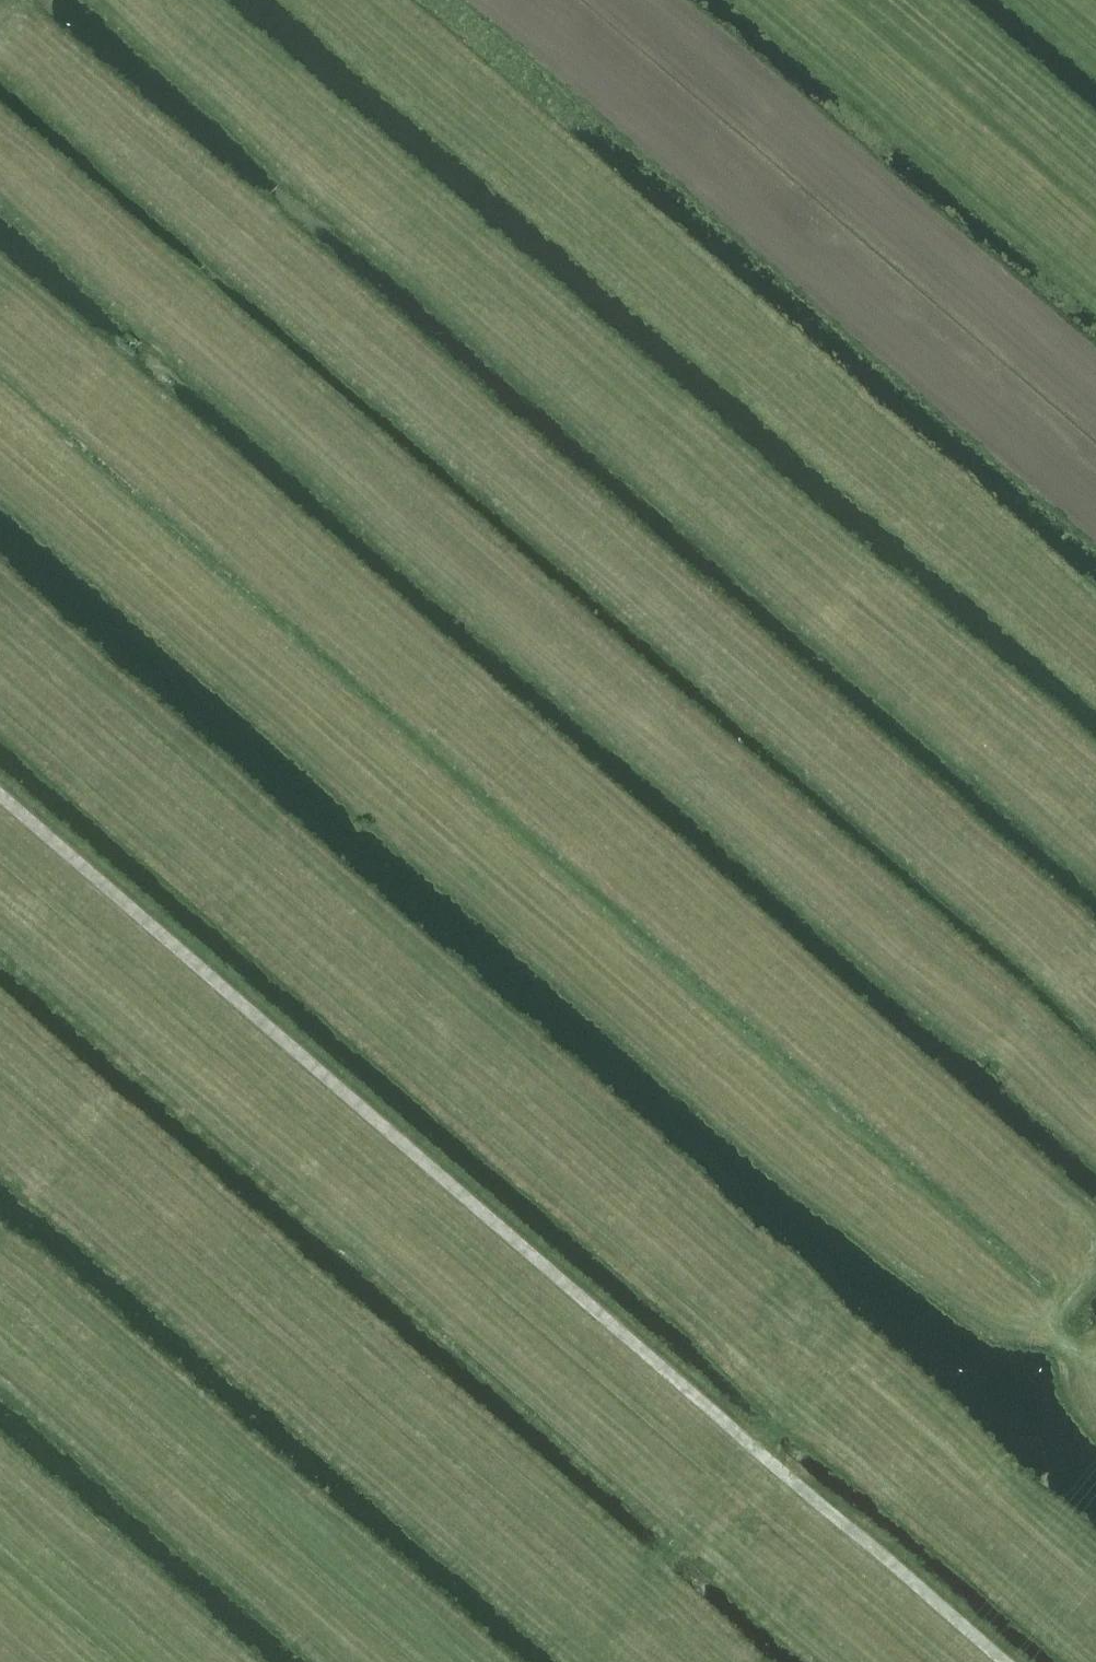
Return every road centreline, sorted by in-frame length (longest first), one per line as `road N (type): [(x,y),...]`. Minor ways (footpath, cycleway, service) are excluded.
road 1 (track): [(997,1661),(0,797)]

